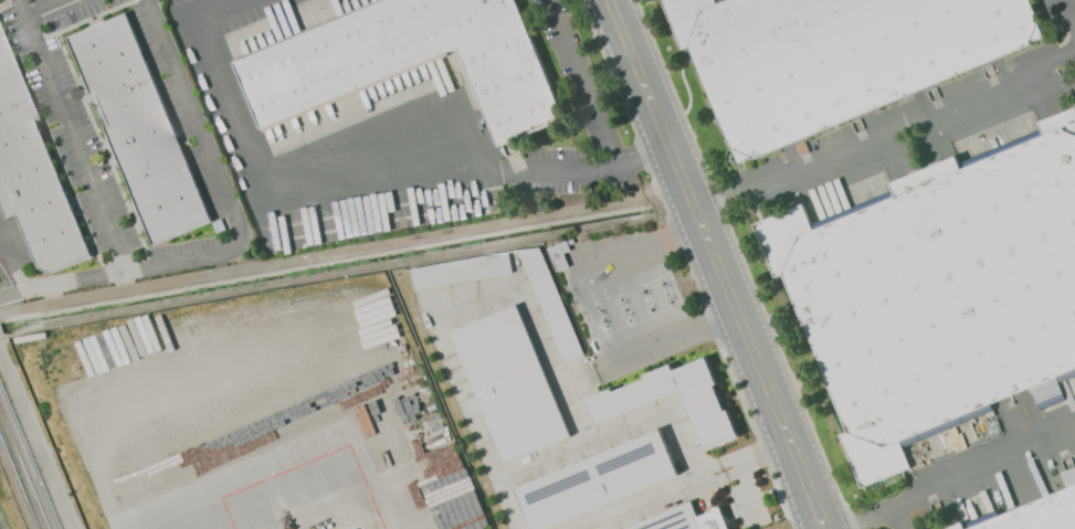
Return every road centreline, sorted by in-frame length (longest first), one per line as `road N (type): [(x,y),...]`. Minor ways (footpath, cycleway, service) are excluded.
road 1 (primary): [(821,528),(611,0)]

